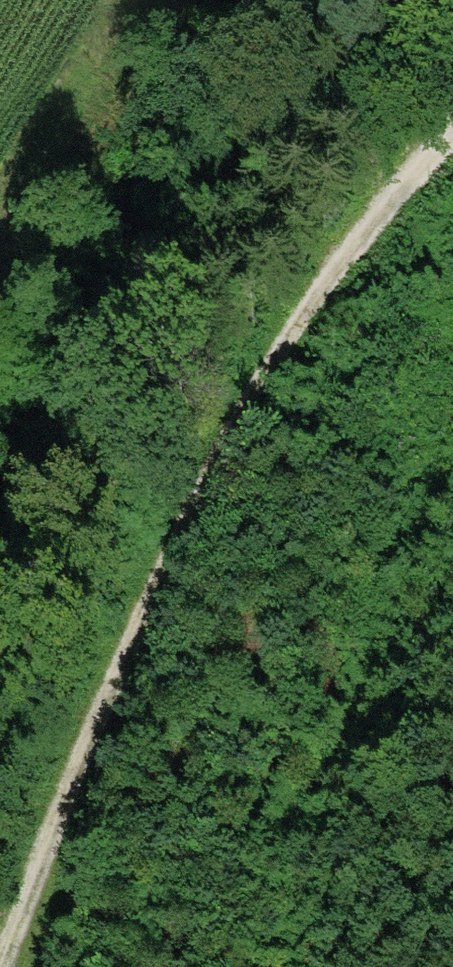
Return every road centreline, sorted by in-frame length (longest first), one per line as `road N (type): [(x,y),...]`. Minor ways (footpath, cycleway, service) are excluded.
road 1 (track): [(452,136),(288,337),(230,429),(101,713),(0,966)]
road 2 (track): [(452,369),(335,851),(317,966)]

